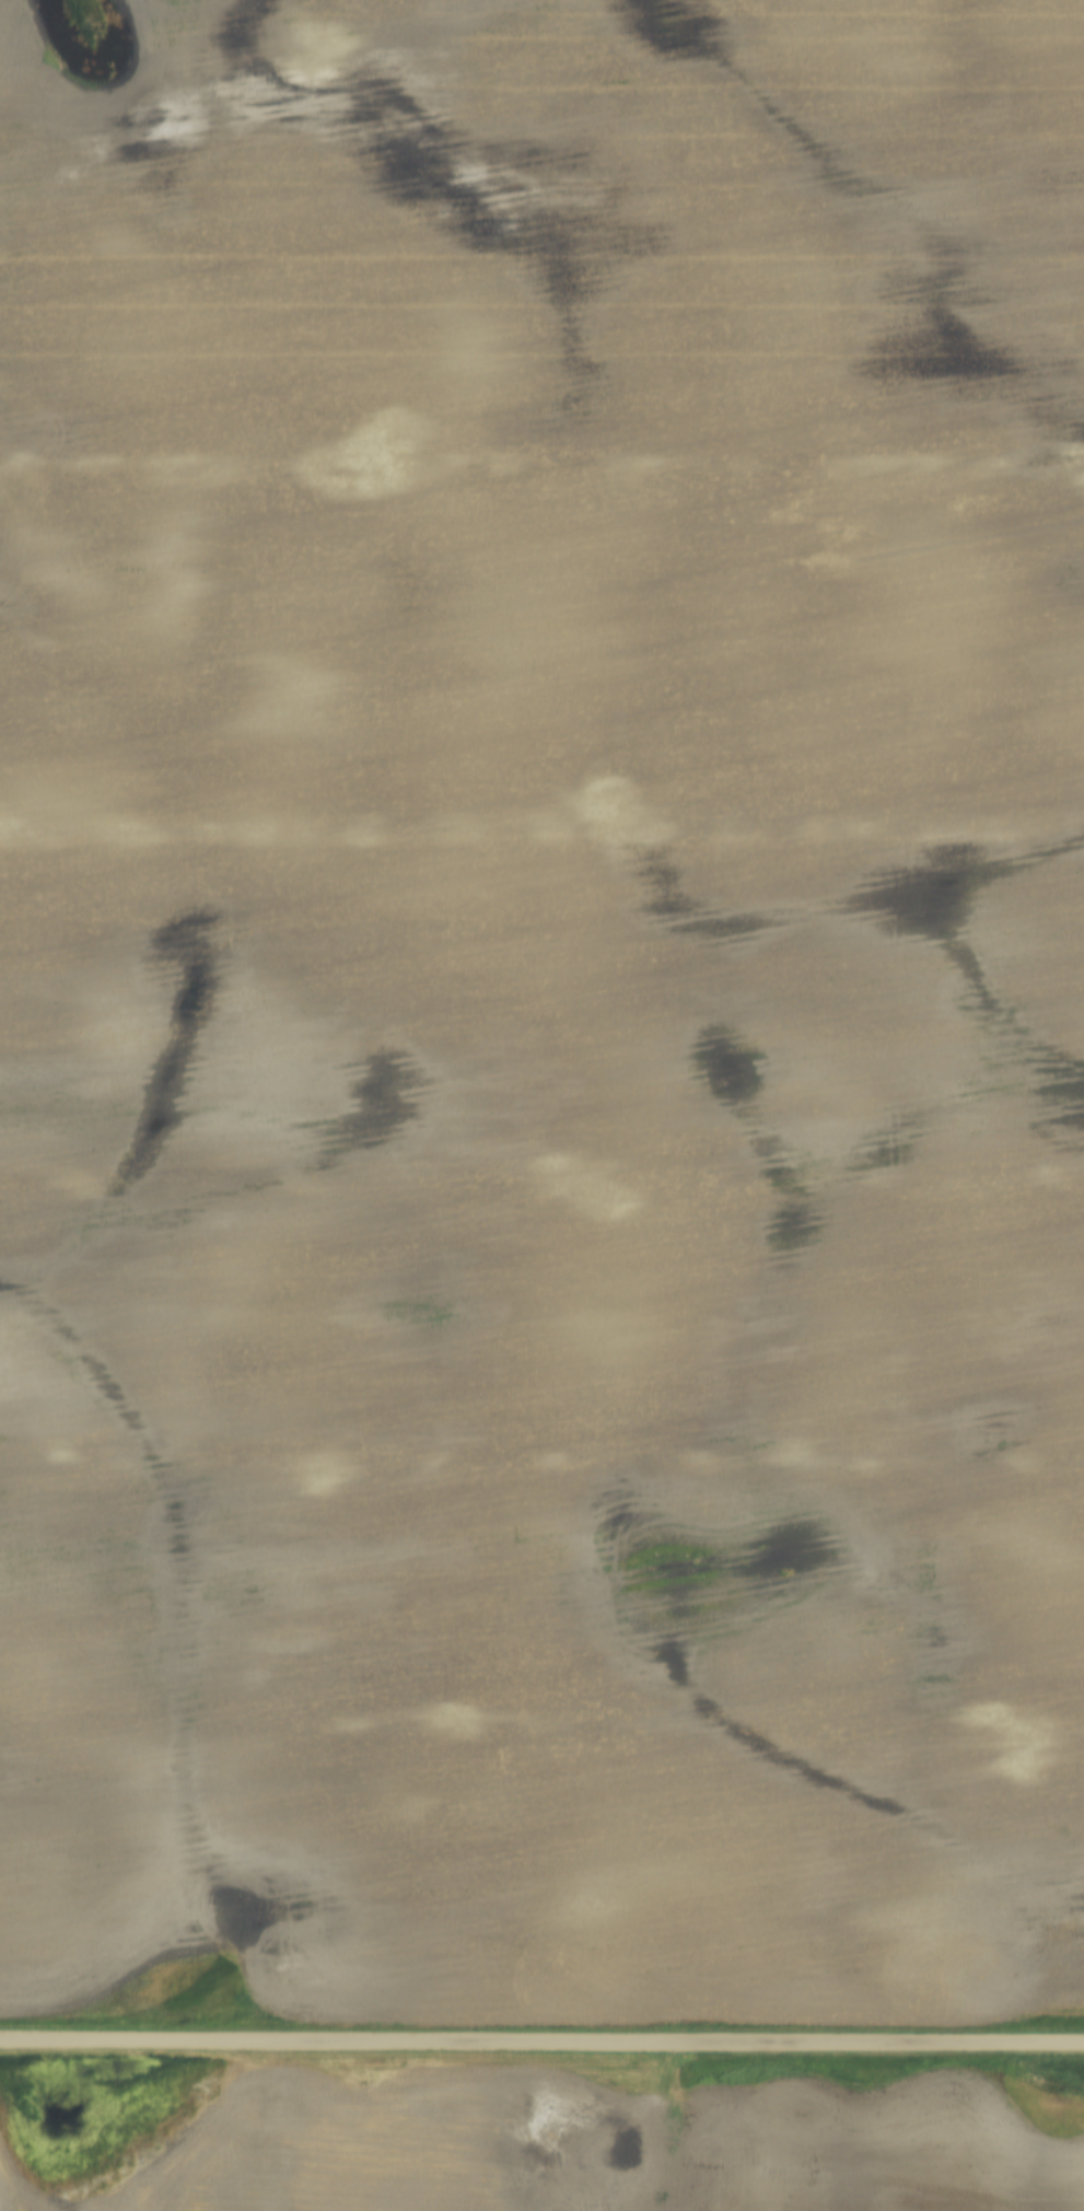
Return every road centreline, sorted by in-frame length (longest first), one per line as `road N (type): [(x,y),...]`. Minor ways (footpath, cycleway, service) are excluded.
road 1 (residential): [(0,2044),(1083,2048)]

